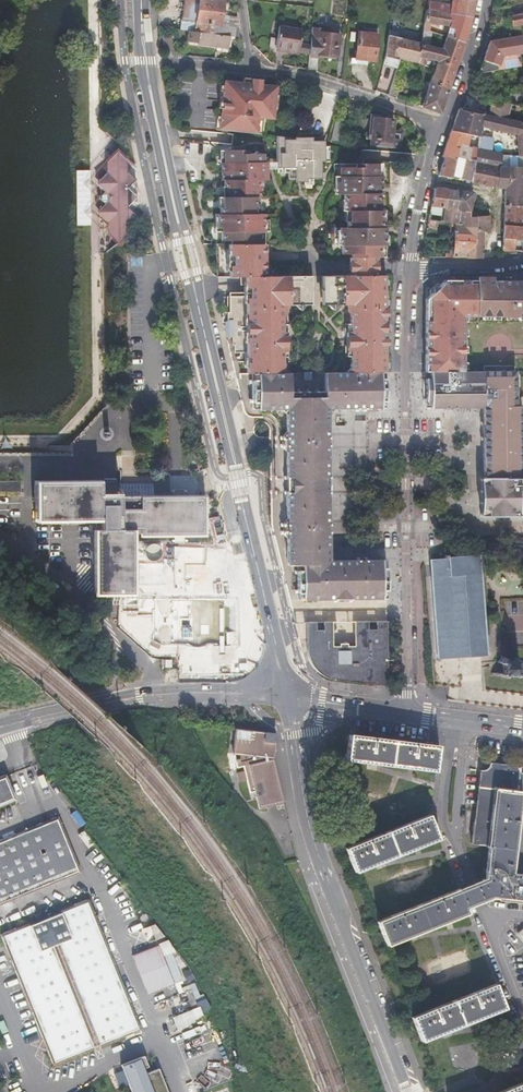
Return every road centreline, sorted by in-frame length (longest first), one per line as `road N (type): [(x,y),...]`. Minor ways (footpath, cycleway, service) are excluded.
road 1 (secondary): [(283,695),(159,132),(141,0)]
road 2 (residential): [(411,268),(406,713)]
road 3 (secondary): [(411,1091),(301,802),(283,695)]
road 4 (residential): [(54,713),(152,695),(283,695)]
road 5 (residential): [(441,132),(410,112),(337,86),(251,69)]
road 6 (unclassified): [(427,179),(493,192),(495,266)]
road 7 (residential): [(482,0),(441,132)]
road 8 (residential): [(283,695),(406,713)]

